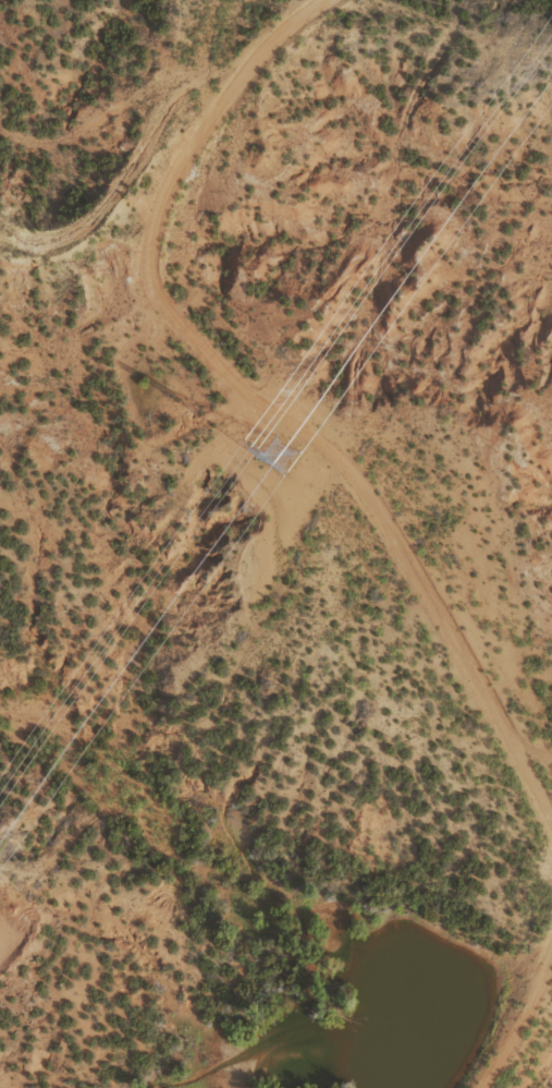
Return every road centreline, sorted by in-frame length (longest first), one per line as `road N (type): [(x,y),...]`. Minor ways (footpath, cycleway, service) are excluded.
road 1 (residential): [(125,378),(219,370),(384,517),(551,831)]
road 2 (residential): [(0,383),(125,378),(212,241),(407,104),(493,0)]
road 3 (residential): [(477,1087),(551,977)]

